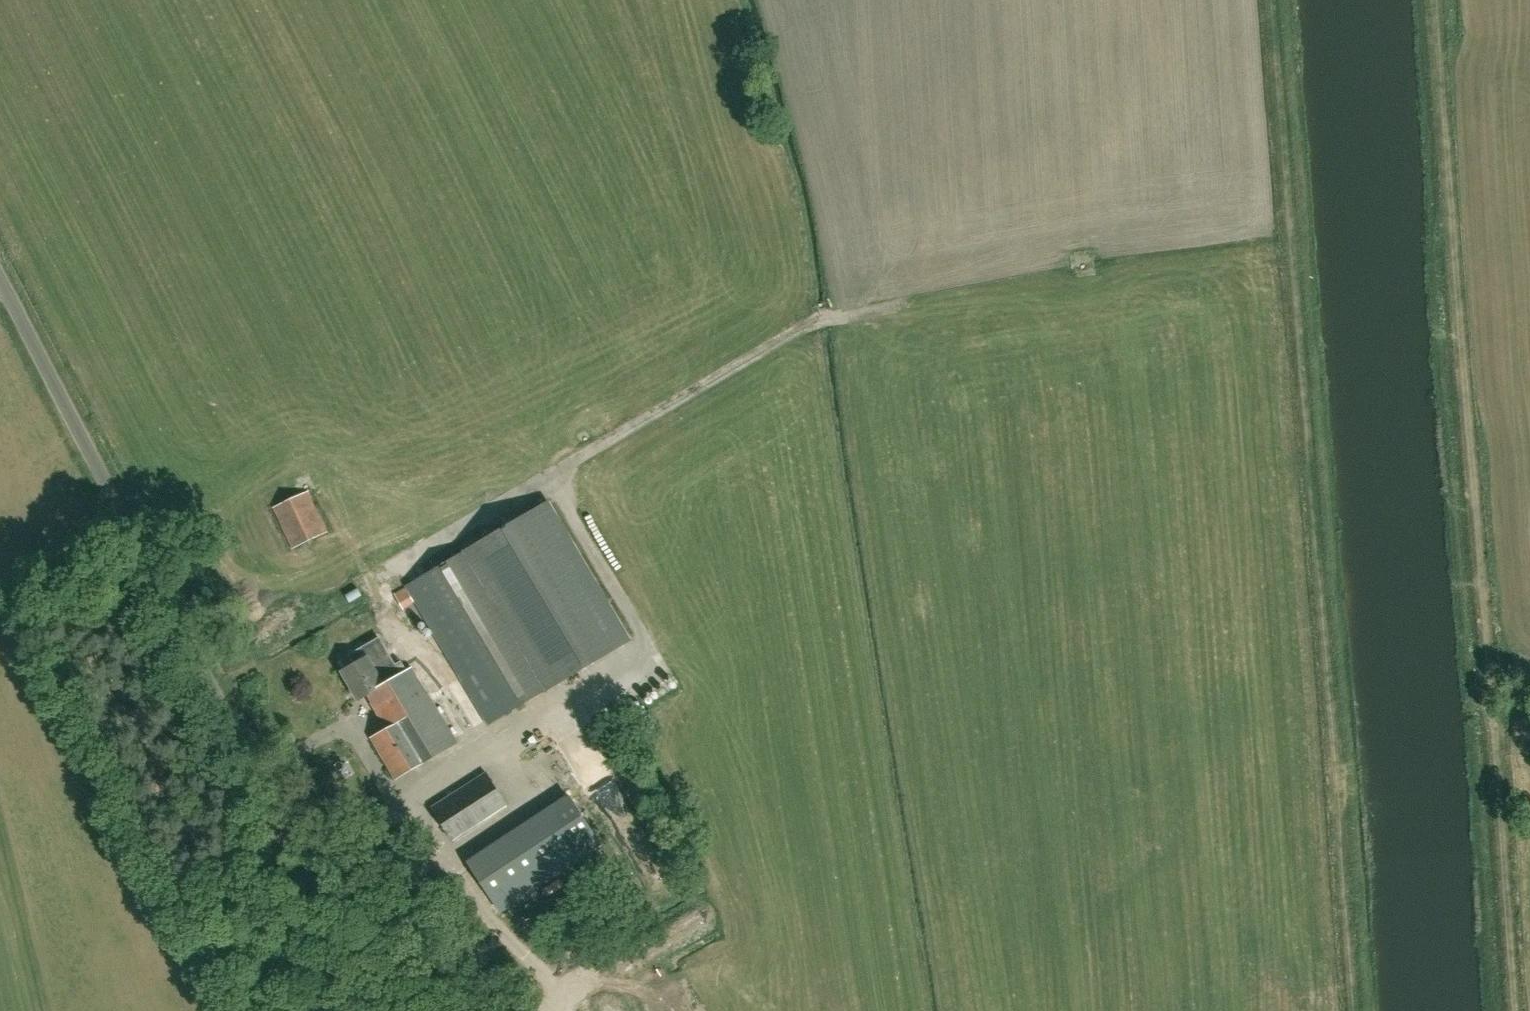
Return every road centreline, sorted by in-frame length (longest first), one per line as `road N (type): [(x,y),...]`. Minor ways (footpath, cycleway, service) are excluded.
road 1 (unclassified): [(380,1010),(0,275)]

